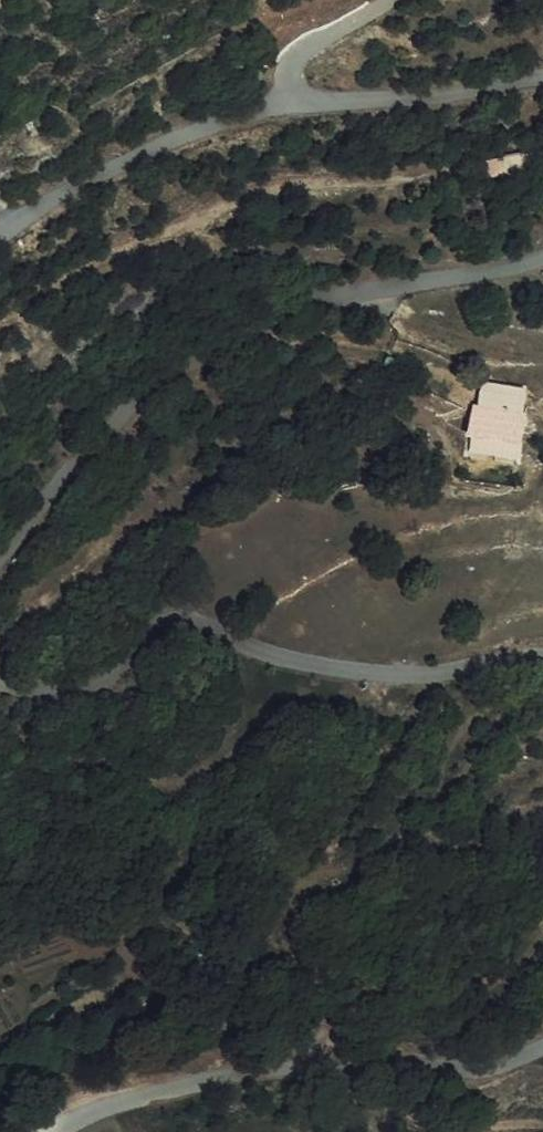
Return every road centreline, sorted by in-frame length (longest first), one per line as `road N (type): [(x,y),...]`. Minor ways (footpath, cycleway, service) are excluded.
road 1 (track): [(0,566),(108,435),(202,358),(279,310),(331,293),(499,273),(542,257)]
road 2 (track): [(542,657),(407,678),(260,652),(177,621),(151,631),(103,683),(58,692),(0,681)]
road 3 (track): [(35,1131),(170,1086),(259,1069),(474,1067),(542,1046)]
road 4 (track): [(0,235),(136,158),(246,114),(315,103)]
road 5 (track): [(542,77),(417,102),(315,103)]
road 6 (track): [(315,103),(293,84),(297,59),(388,0)]

